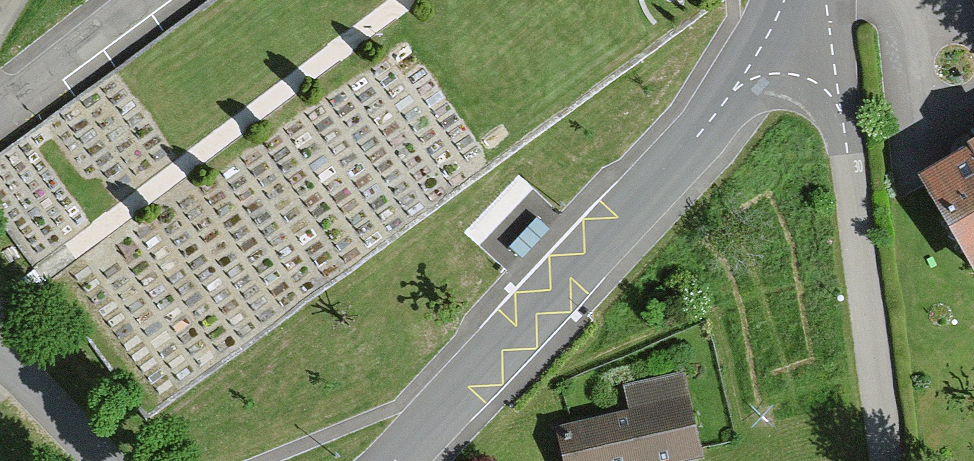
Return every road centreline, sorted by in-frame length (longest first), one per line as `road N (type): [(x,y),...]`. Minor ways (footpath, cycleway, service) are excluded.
road 1 (residential): [(400,460),(808,4)]
road 2 (residential): [(887,460),(840,97),(808,4)]
road 3 (residential): [(143,0),(0,104)]
road 4 (residential): [(0,352),(105,460)]

